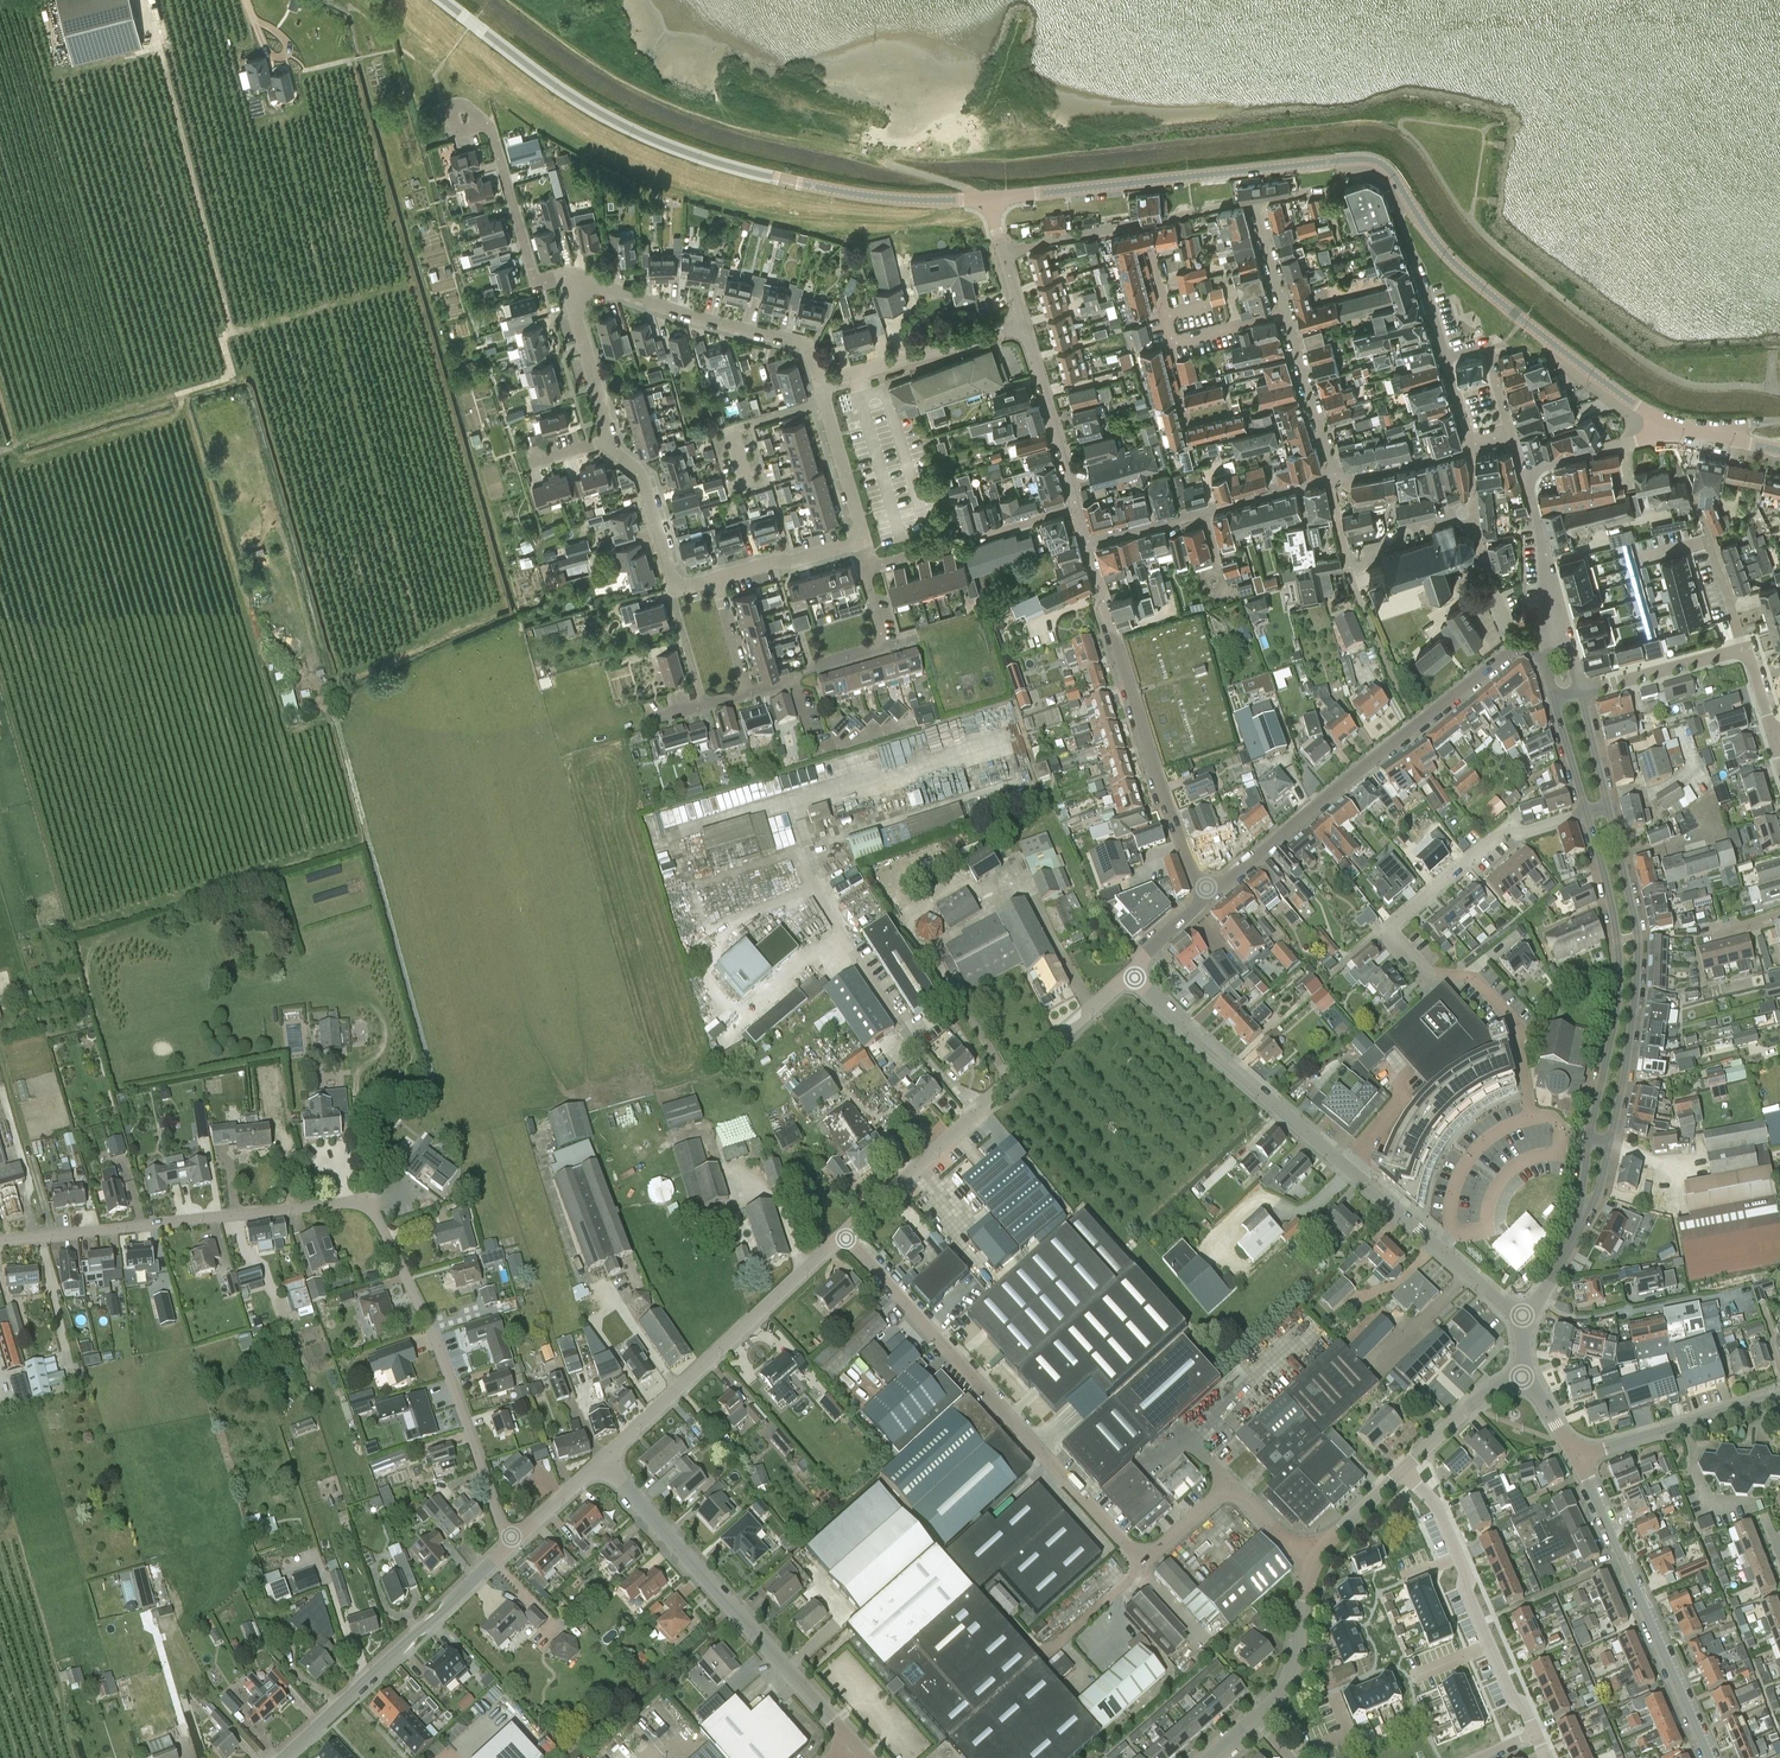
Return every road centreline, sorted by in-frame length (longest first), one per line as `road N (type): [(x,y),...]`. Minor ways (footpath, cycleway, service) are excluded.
road 1 (residential): [(511,1540),(453,1382),(368,1203),(0,1241)]
road 2 (tertiary): [(988,200),(881,197),(691,153),(574,98),(443,0)]
road 3 (residential): [(1525,1326),(1130,976)]
road 4 (residential): [(1585,813),(1524,832),(1503,830),(1388,926),(1433,977),(1474,979),(1518,1027),(1530,1118)]
road 5 (unclassified): [(1145,1562),(845,1237)]
road 6 (tertiary): [(1582,1220),(1610,1143),(1637,976),(1638,937),(1608,806)]
road 7 (tertiary): [(1397,182),(1383,164),(1359,159),(988,200)]
road 8 (tertiary): [(1585,813),(1607,889),(1619,993),(1582,1220)]
road 9 (tertiary): [(1212,892),(1519,649)]
road 10 (tertiary): [(845,1237),(1130,976)]
road 11 (unclassified): [(852,1747),(604,1460)]
road 12 (residential): [(1212,892),(1192,870),(1088,544)]
road 13 (tertiary): [(1661,421),(1466,273),(1397,182)]
road 14 (residential): [(678,588),(643,476),(610,441),(564,275)]
road 15 (tertiary): [(604,1460),(845,1237)]
road 16 (tertiary): [(1711,1757),(1577,1459)]
road 17 (tertiary): [(284,1757),(511,1540)]
road 18 (residential): [(820,385),(808,345),(564,275)]
road 19 (residential): [(1519,649),(1485,568),(1475,511),(1409,529),(1374,555),(1348,562)]
road 20 (residential): [(1457,1548),(1379,1582),(1375,1605),(1406,1682),(1489,1646)]
road 21 (residential): [(1088,544),(1330,479)]
road 22 (residential): [(1143,224),(1172,343),(1285,314)]
road 23 (unclassified): [(1145,1562),(1233,1487),(1311,1559)]
road 24 (residential): [(749,692),(884,644),(867,569)]
road 25 (residential): [(1577,1459),(1779,1394)]
road 26 (residential): [(820,385),(1023,325)]
road 27 (residential): [(1077,506),(1023,325)]
road 28 (unclassified): [(1009,1624),(1041,1658),(1145,1562)]
road 29 (residential): [(564,275),(537,280),(496,128)]
road 30 (residential): [(1397,182),(1446,360)]
road 31 (residential): [(1749,649),(1688,483)]
road 32 (residential): [(1258,1721),(1282,1699),(1295,1668),(1311,1559)]
road 33 (residential): [(1581,692),(1749,649)]
road 34 (residential): [(1330,479),(1285,314)]
road 35 (tertiary): [(1553,633),(1522,471)]
road 36 (residential): [(863,538),(820,385)]
road 37 (residential): [(1523,1373),(1491,1388),(1405,1472)]
road 38 (residential): [(716,578),(863,538)]
road 39 (tertiary): [(1522,471),(1644,439),(1661,421)]
road 40 (residential): [(1330,479),(1472,447)]
road 41 (residential): [(1004,252),(1143,224)]
road 42 (residential): [(1512,437),(1486,349),(1446,360)]
road 43 (residential): [(1311,1559),(1405,1472)]
road 44 (tertiary): [(511,1540),(604,1460)]
road 45 (tertiary): [(1554,696),(1585,813)]
road 46 (tertiary): [(1525,1326),(1582,1220)]
road 47 (residential): [(703,705),(678,588)]

